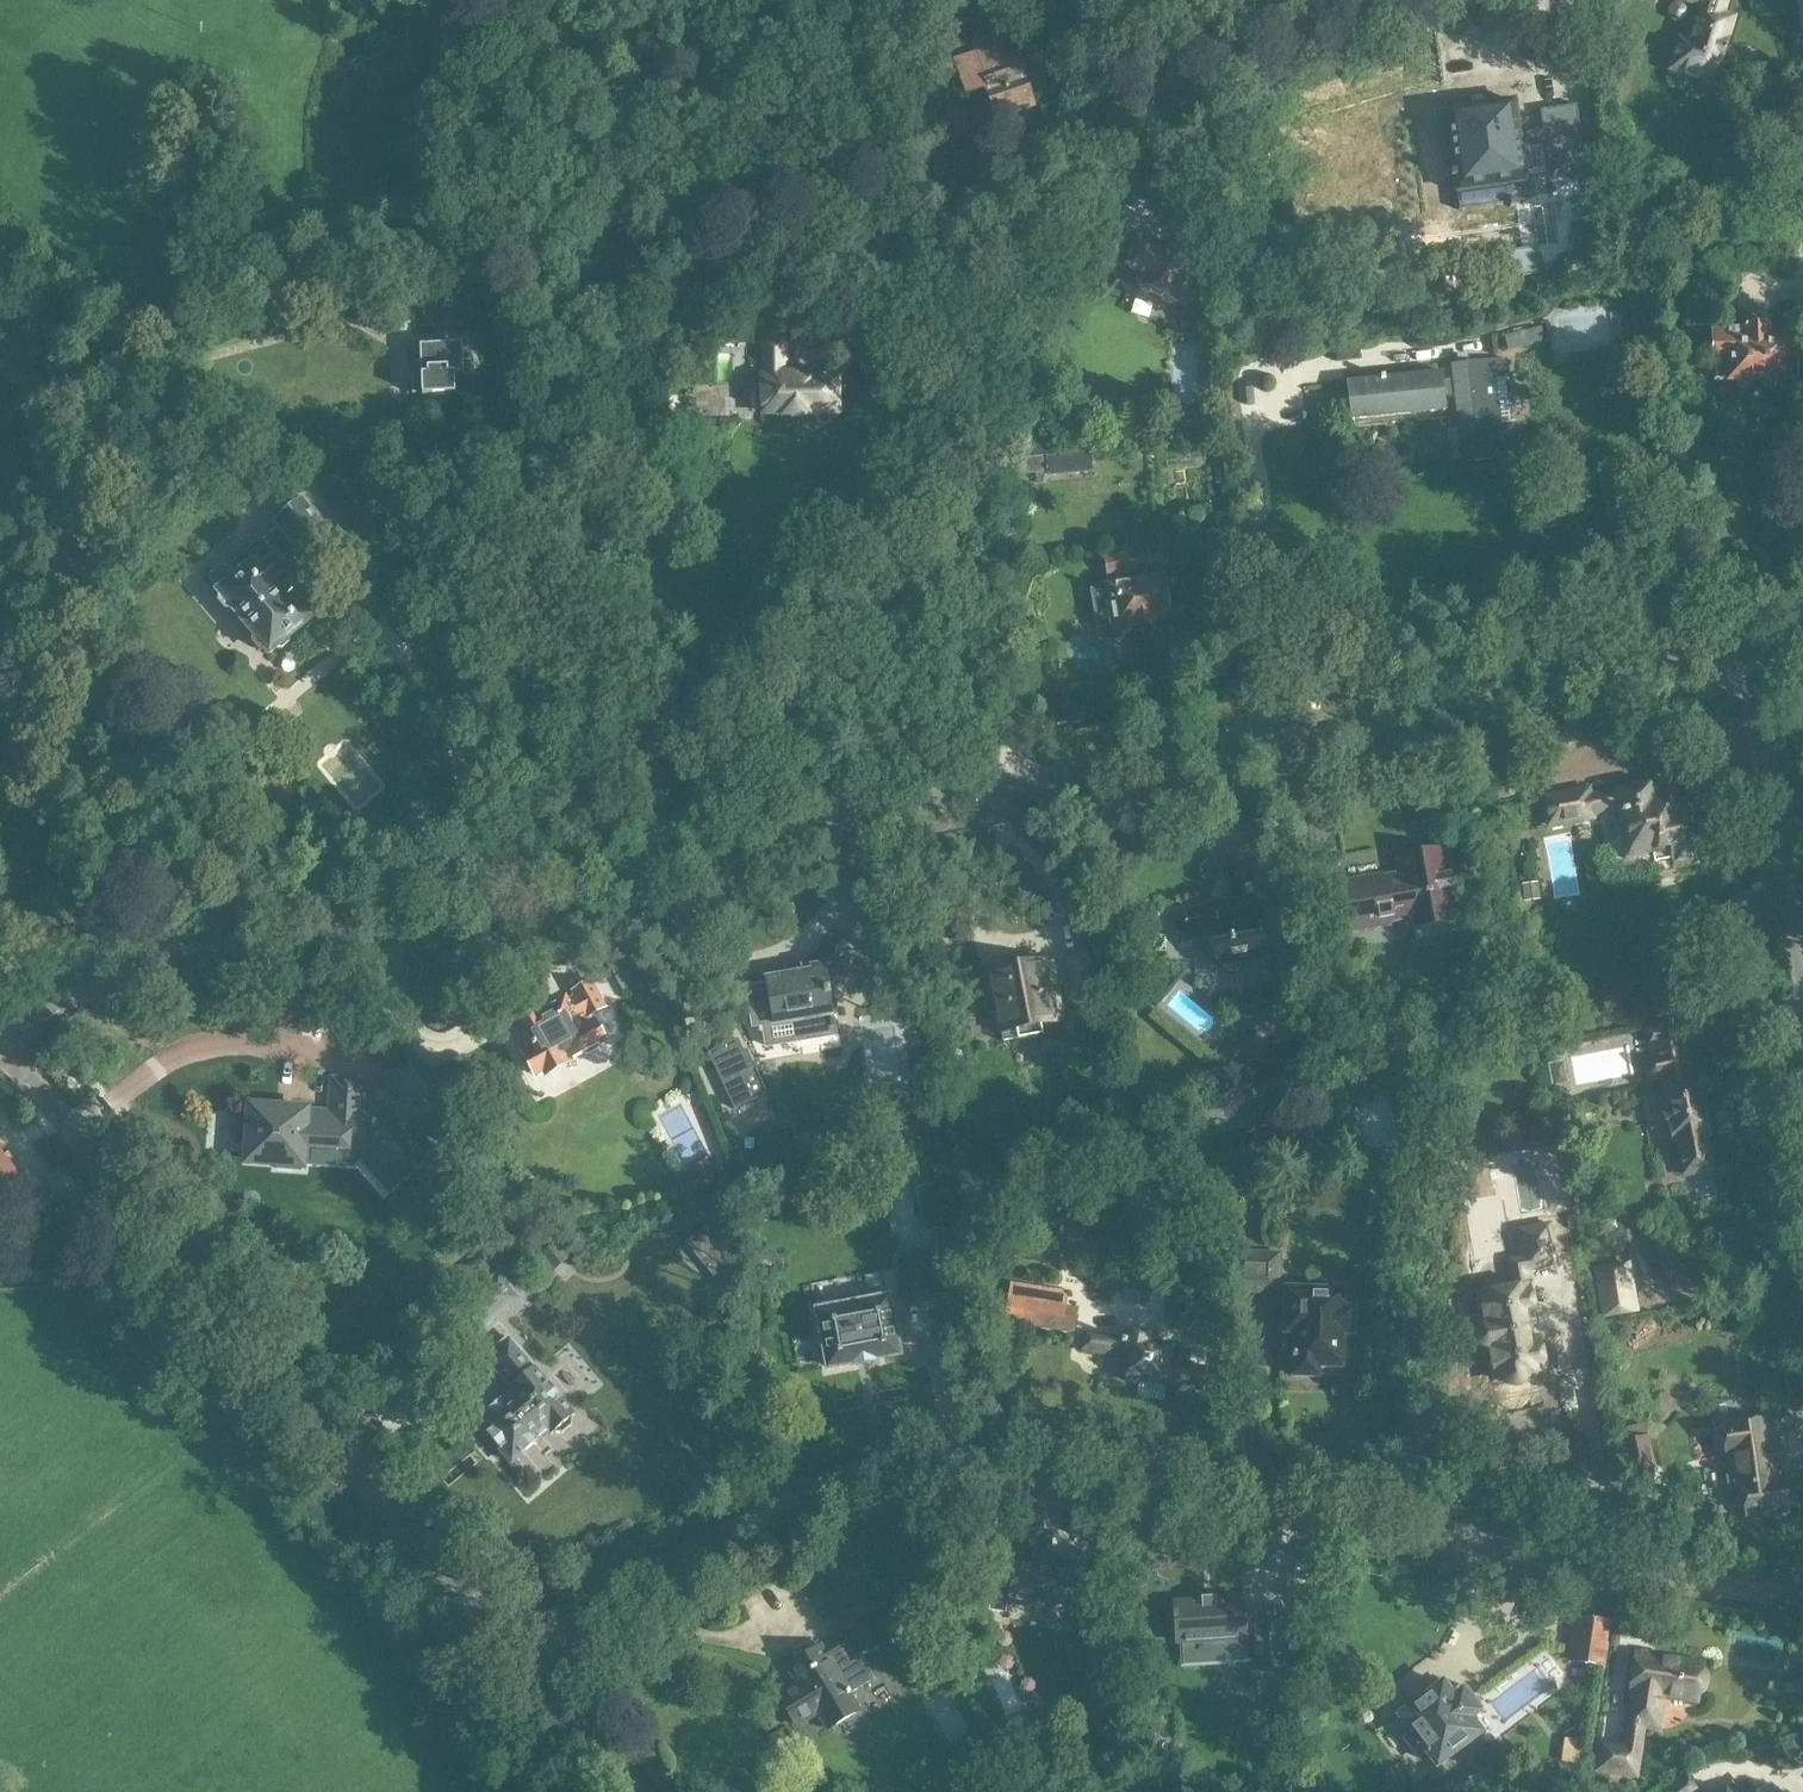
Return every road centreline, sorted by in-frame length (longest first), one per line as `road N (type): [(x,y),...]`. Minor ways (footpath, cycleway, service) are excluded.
road 1 (residential): [(518,1675),(815,1479),(913,1459),(986,1460),(1802,1593)]
road 2 (residential): [(1443,0),(919,178),(970,271),(986,330),(971,534),(1010,789)]
road 3 (tertiary): [(8,1024),(130,955),(244,925),(1010,789)]
road 4 (tertiary): [(518,1675),(27,1077),(5,1048),(8,1024)]
road 5 (tertiary): [(1010,789),(1739,649)]
road 6 (unclassified): [(8,1024),(68,544),(31,396),(0,338)]
road 7 (track): [(400,386),(400,347),(344,320),(172,366),(127,388),(96,439),(89,508),(68,544)]
road 8 (track): [(324,555),(442,715),(464,776),(479,883)]
road 9 (residential): [(1802,997),(1739,649)]
road 10 (tertiary): [(615,1791),(518,1675)]

